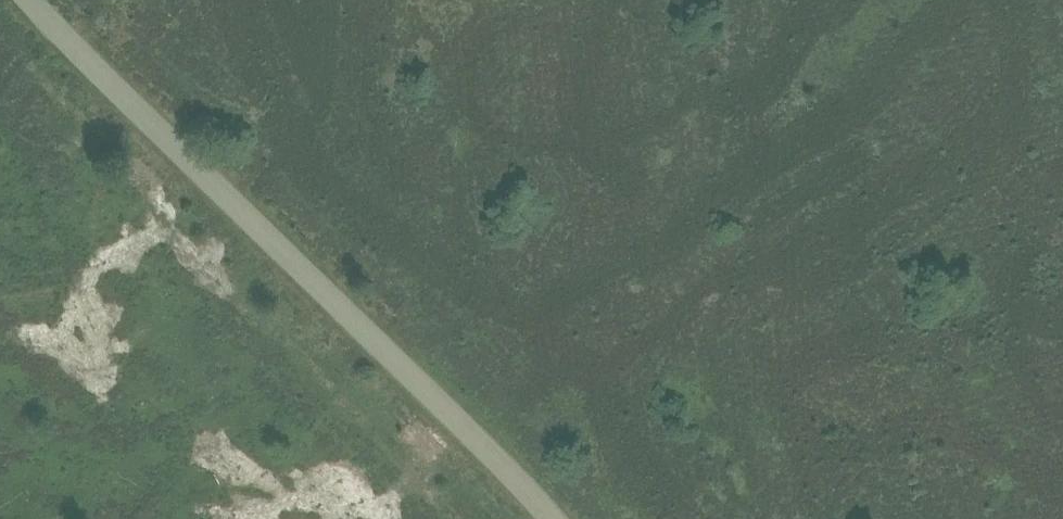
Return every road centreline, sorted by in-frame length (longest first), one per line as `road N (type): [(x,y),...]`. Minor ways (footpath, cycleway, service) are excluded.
road 1 (unclassified): [(543,518),(32,0)]

